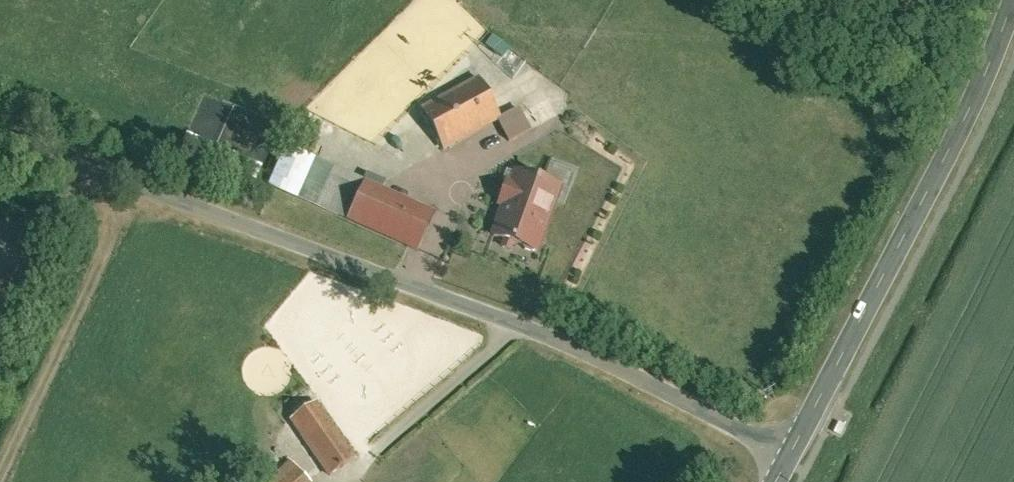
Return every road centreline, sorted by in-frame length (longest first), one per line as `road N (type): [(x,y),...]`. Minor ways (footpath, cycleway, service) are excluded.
road 1 (unclassified): [(0,136),(572,341),(793,452)]
road 2 (tertiary): [(1013,10),(793,452)]
road 3 (track): [(92,169),(109,198),(114,249),(2,481)]

